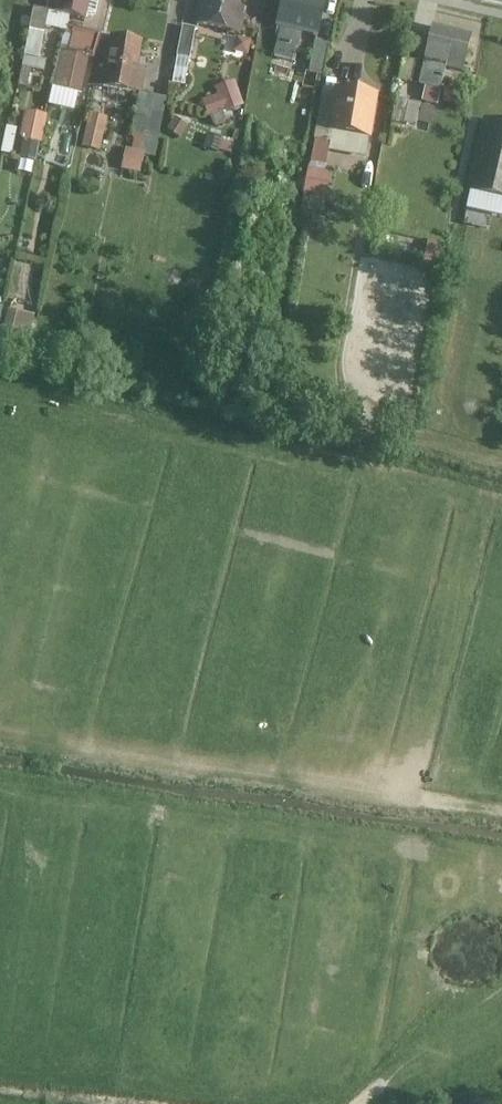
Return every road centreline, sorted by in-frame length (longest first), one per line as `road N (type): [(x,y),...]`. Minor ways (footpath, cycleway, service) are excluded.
road 1 (track): [(501,817),(0,737)]

